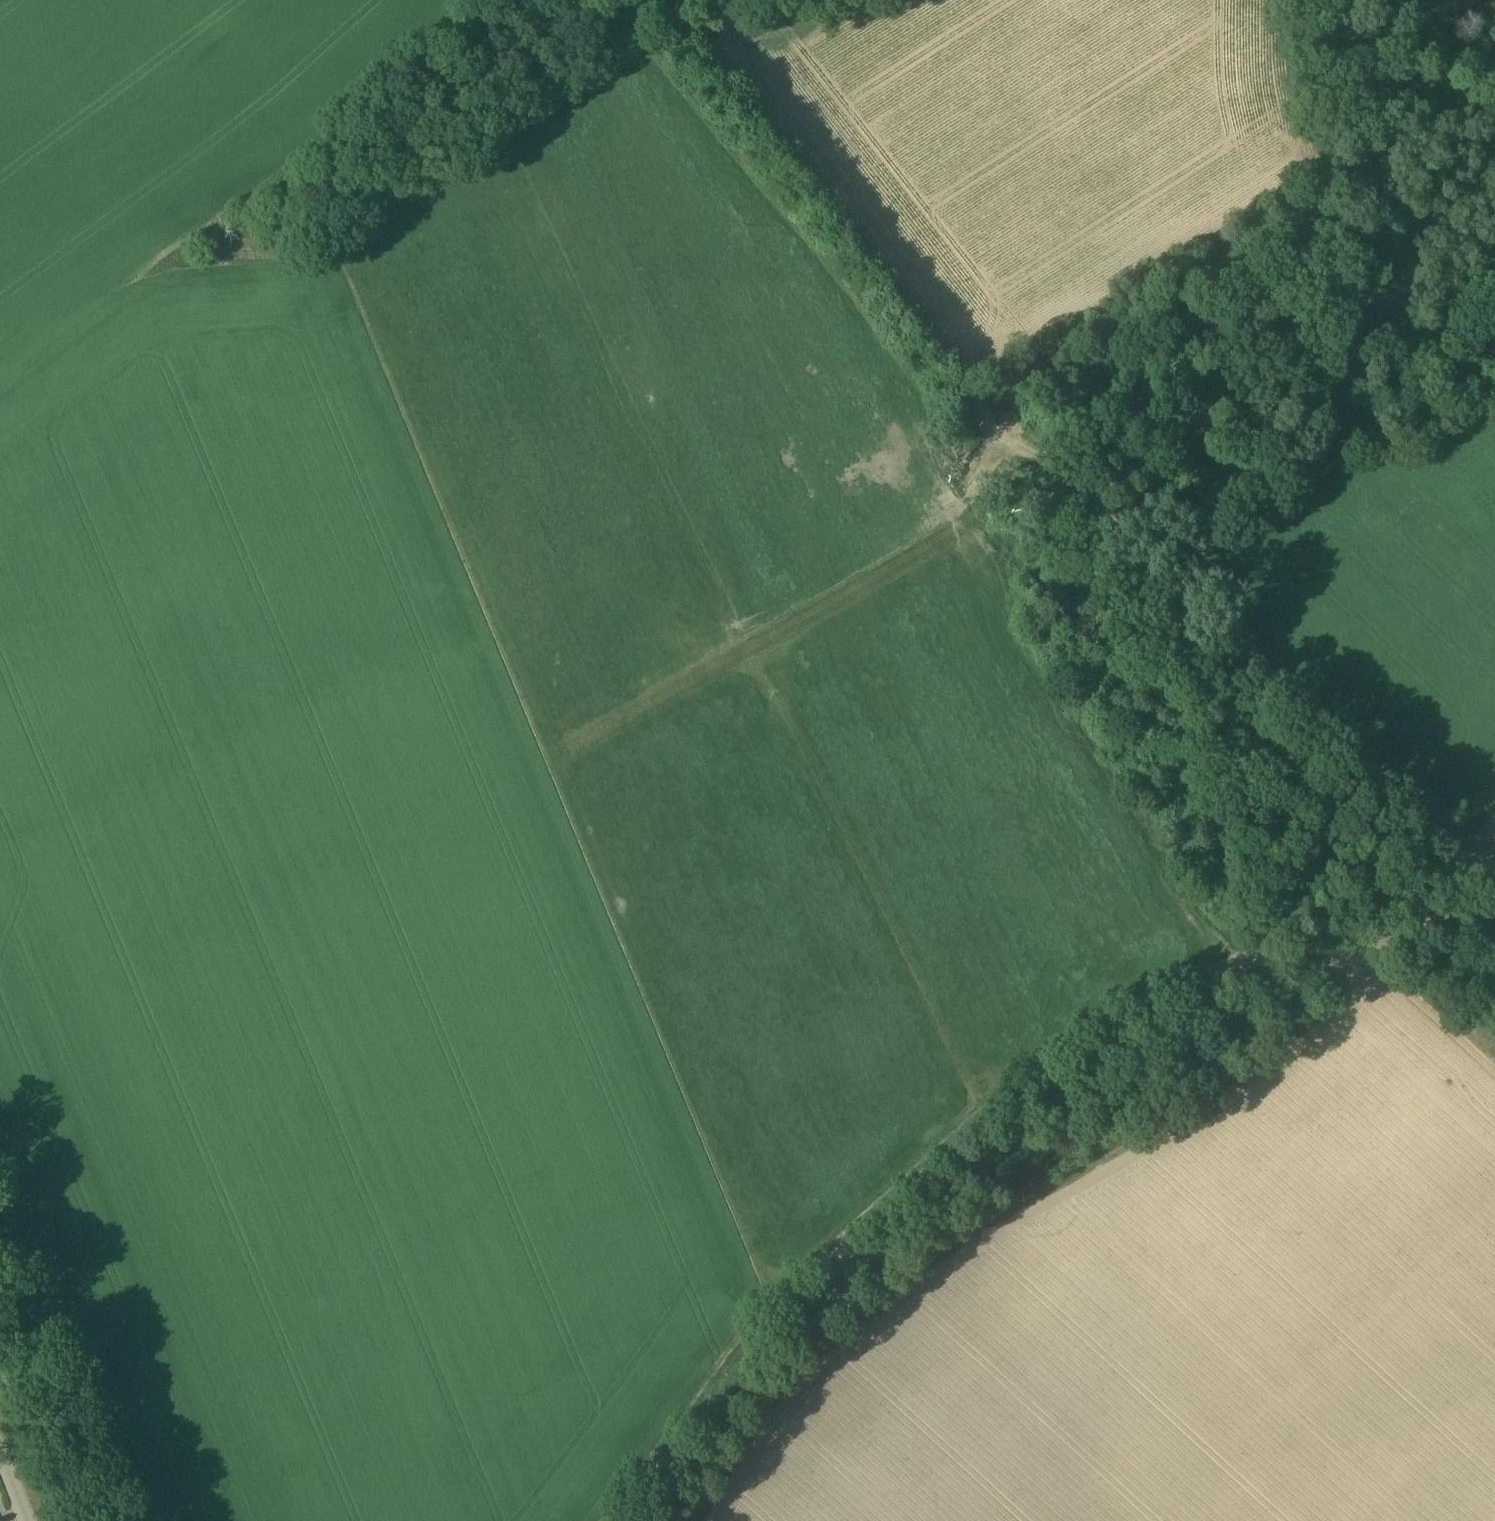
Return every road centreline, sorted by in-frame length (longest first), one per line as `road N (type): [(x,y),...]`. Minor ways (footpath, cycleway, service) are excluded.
road 1 (unclassified): [(1378,959),(1431,1008),(1494,1026)]

